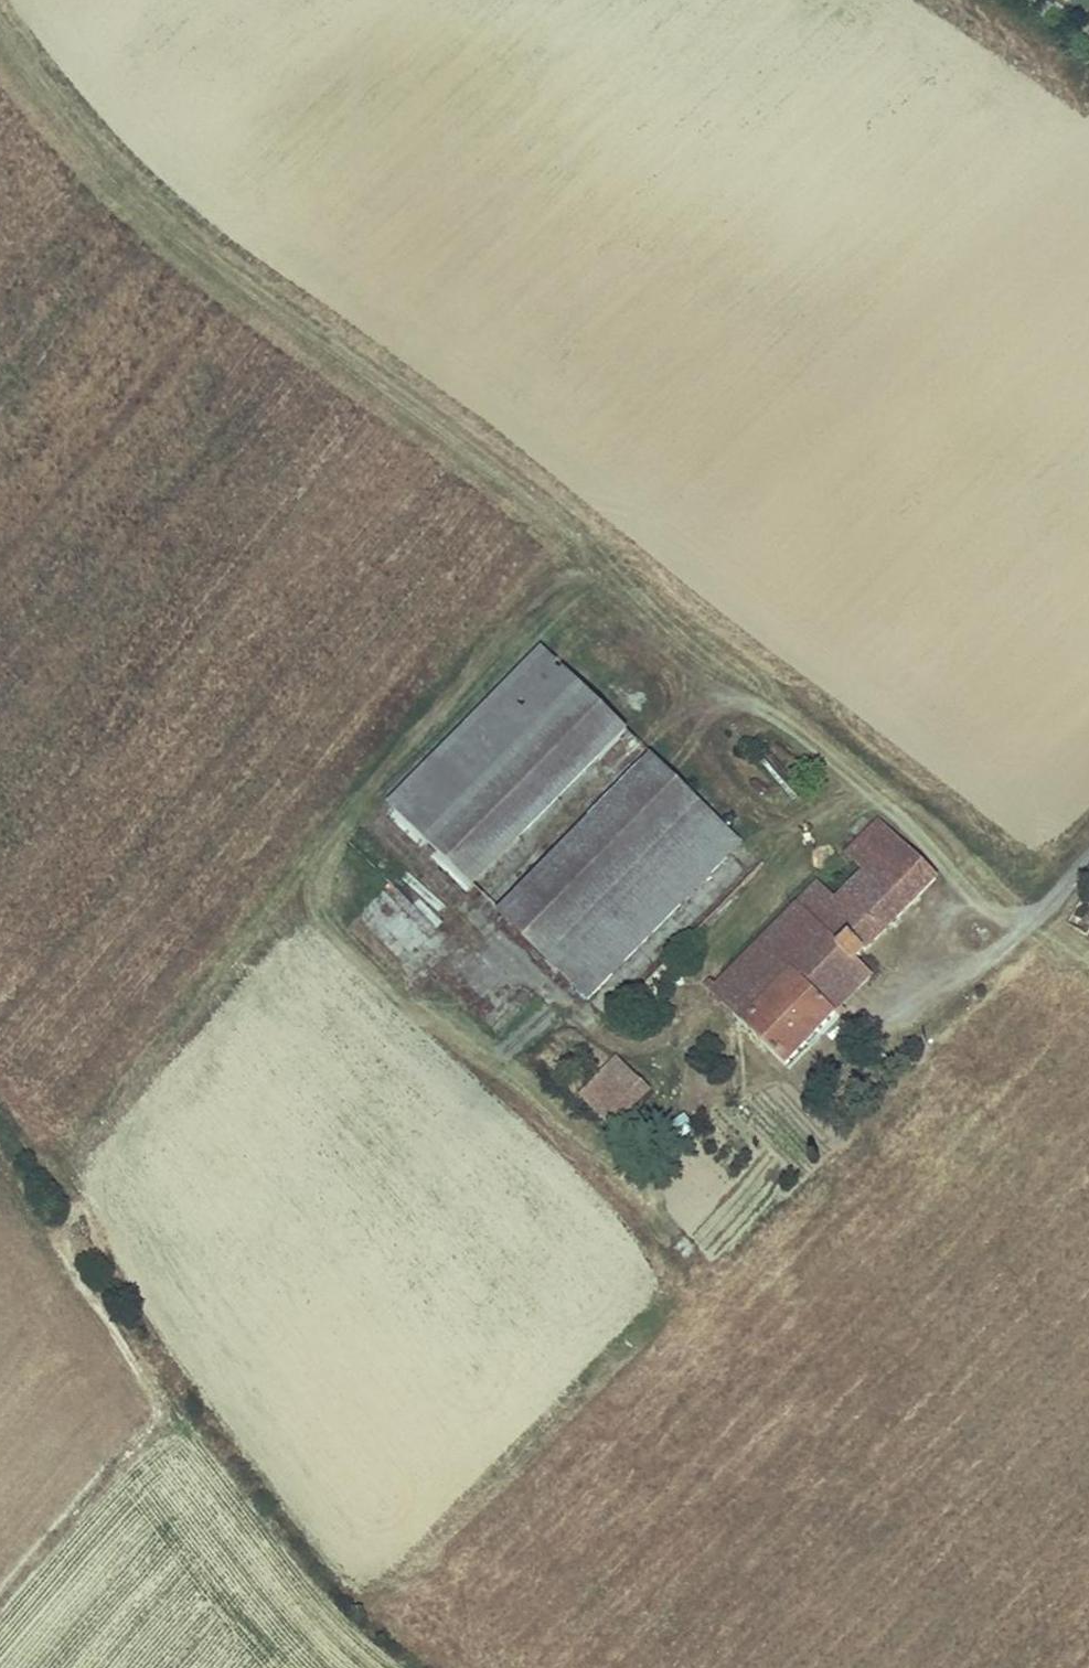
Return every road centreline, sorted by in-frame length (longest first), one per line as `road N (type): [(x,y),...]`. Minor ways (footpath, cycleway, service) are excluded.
road 1 (track): [(1025,910),(978,897),(818,742),(681,668),(594,554),(513,475),(208,255),(78,143),(0,43)]

